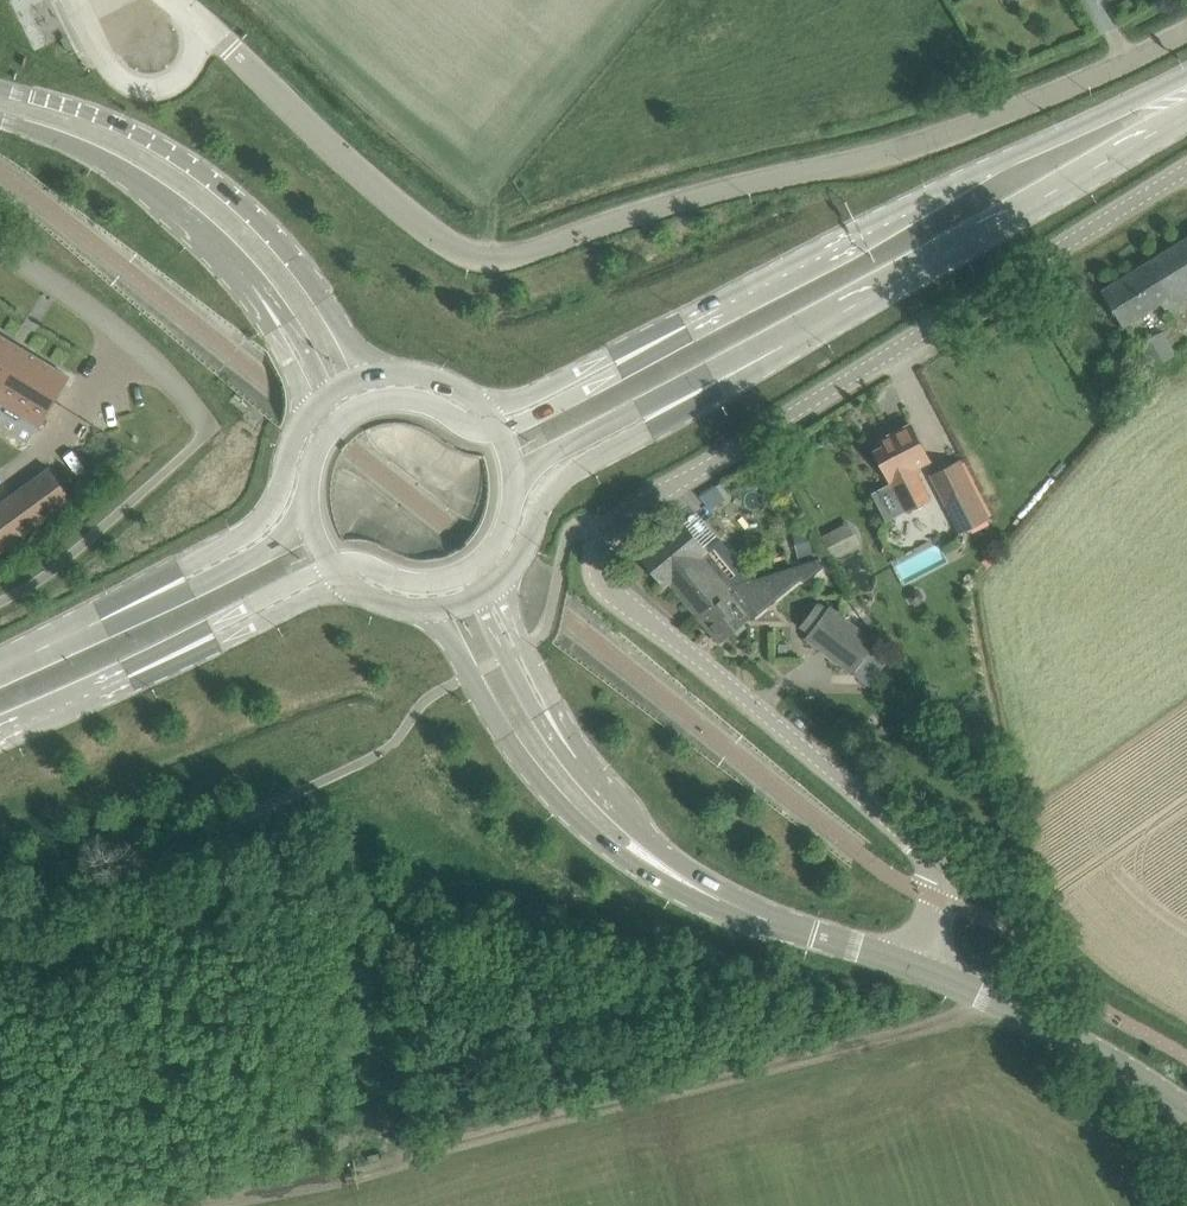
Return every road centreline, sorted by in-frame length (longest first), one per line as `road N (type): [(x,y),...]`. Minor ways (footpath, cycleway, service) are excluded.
road 1 (unclassified): [(1186,171),(607,531),(600,575),(613,593),(824,761),(929,857),(939,898),(914,967)]
road 2 (unclassified): [(1186,30),(1048,96),(915,143),(663,206),(512,257),(469,254),(358,170),(177,0)]
road 3 (primary): [(1186,81),(932,193),(647,344)]
road 4 (primary): [(678,401),(1050,197),(1186,110)]
road 5 (secondary): [(374,371),(306,265),(187,160),(84,112),(0,86)]
road 6 (tertiary): [(433,608),(531,769),(618,851),(662,866)]
road 7 (secondary): [(0,117),(58,136),(143,183),(196,221),(266,300)]
road 8 (tertiary): [(1186,1120),(993,998),(914,967)]
road 9 (unclassified): [(0,248),(152,357),(214,428)]
road 10 (tertiary): [(914,967),(745,916),(662,866)]
road 11 (primary): [(496,581),(518,559),(542,502),(564,477),(651,429),(678,401)]
road 12 (primary): [(310,411),(263,519),(190,560),(161,592)]
road 13 (primary): [(0,730),(177,653)]
road 14 (tertiary): [(575,752),(496,581)]
road 15 (tertiary): [(575,752),(537,713),(479,593)]
road 16 (primary): [(177,653),(351,583)]
road 17 (primary): [(177,653),(213,625),(334,564)]
road 18 (primary): [(516,474),(638,408),(678,401)]
road 19 (primary): [(161,592),(0,665)]
road 20 (primary): [(647,344),(610,351),(488,409)]
road 21 (primary): [(501,427),(412,399),(375,403),(337,421)]
road 22 (primary): [(647,344),(619,371),(501,427)]
road 23 (primary): [(312,524),(199,584),(161,592)]
road 24 (tertiary): [(662,866),(575,752)]
road 25 (primary): [(334,564),(433,580),(473,568)]
road 26 (primary): [(488,409),(433,376),(374,371)]

